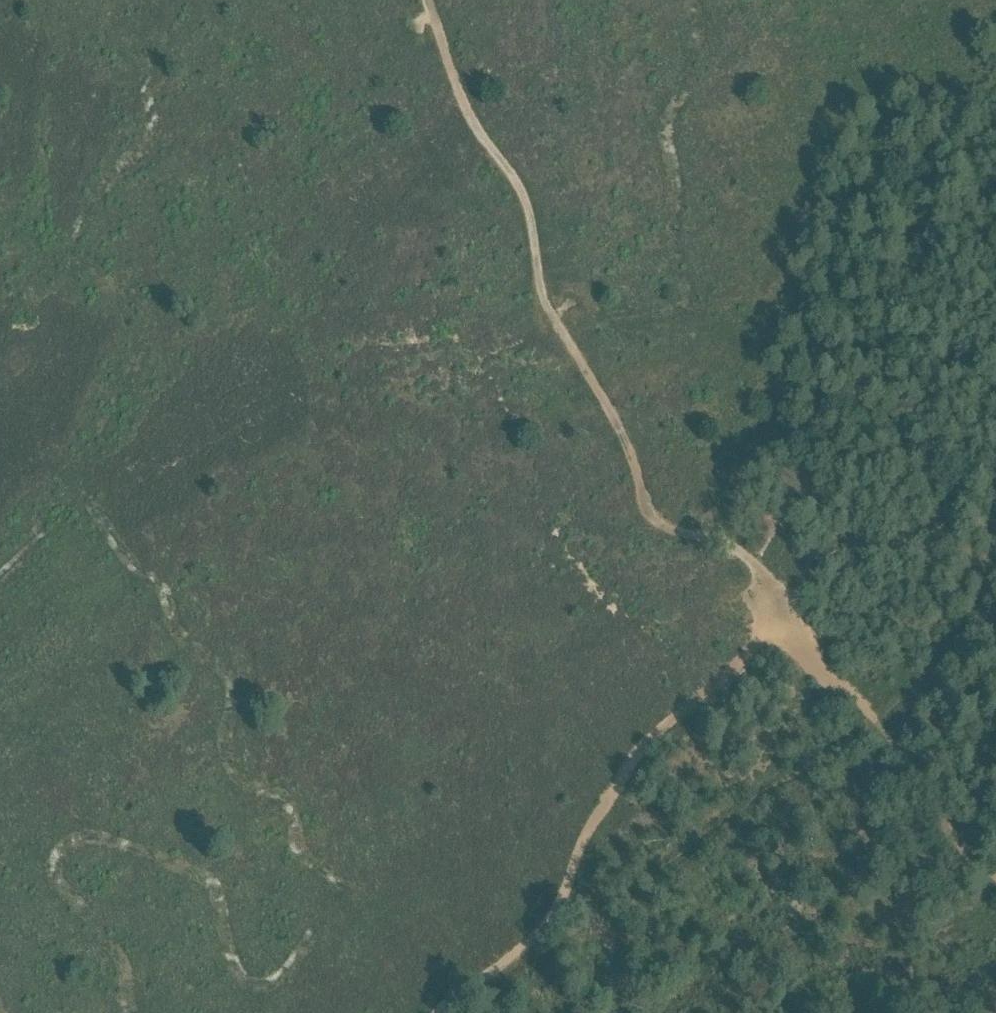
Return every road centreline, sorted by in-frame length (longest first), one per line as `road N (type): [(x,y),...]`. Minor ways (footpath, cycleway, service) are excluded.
road 1 (track): [(437,1012),(539,935),(618,777),(754,648),(780,614)]

